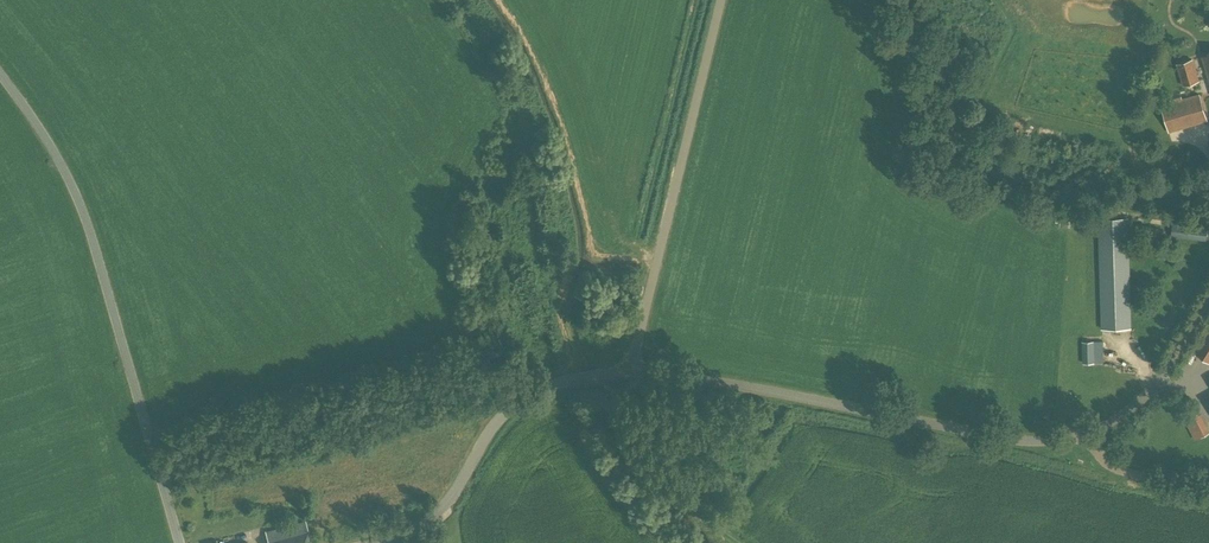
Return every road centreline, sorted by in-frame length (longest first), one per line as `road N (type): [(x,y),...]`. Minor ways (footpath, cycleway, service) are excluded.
road 1 (unclassified): [(178,542),(89,228),(57,157),(0,74)]
road 2 (unclassified): [(1092,435),(1042,443),(739,383),(629,371)]
road 3 (tertiary): [(629,371),(723,0)]
road 4 (track): [(498,0),(565,133),(593,251),(656,261)]
road 5 (tertiary): [(378,542),(441,510),(511,403),(546,386),(629,371)]
road 6 (track): [(607,373),(656,470),(731,542)]
road 7 (track): [(570,380),(591,445),(667,542)]
road 8 (unclassified): [(1208,288),(1138,401),(1092,435)]
road 9 (unclassified): [(1208,497),(1115,468),(1100,458),(1092,435)]

